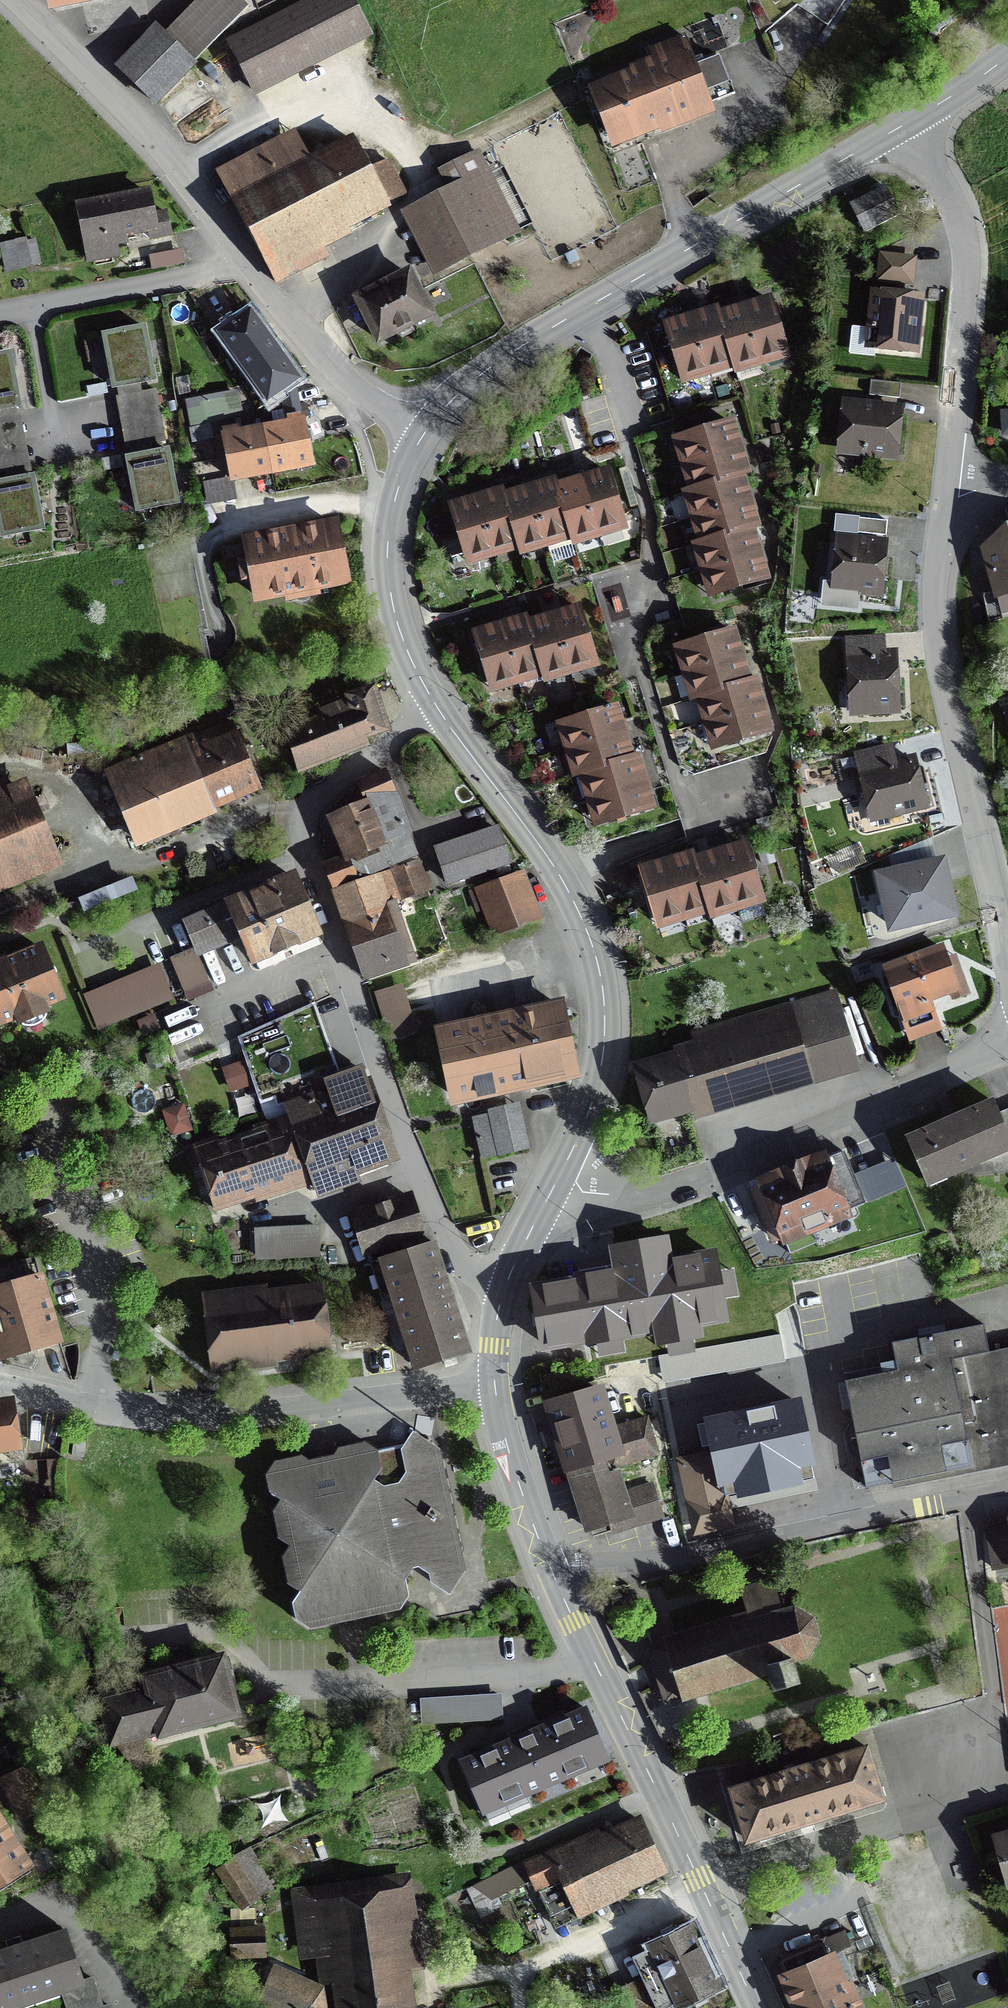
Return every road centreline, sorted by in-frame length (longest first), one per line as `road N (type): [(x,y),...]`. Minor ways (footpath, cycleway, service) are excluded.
road 1 (residential): [(503,1286),(461,1260),(434,1207),(304,844),(313,803),(432,701)]
road 2 (tertiary): [(423,434),(500,362),(904,125)]
road 3 (tertiary): [(557,1185),(597,1086),(601,974),(557,872),(432,701)]
road 4 (residential): [(0,1389),(168,1418),(494,1388)]
road 5 (residential): [(557,1185),(626,1196),(684,1184),(1007,1055)]
road 6 (residential): [(944,500),(938,644),(1007,960)]
road 7 (residential): [(904,125),(955,211),(966,252),(944,500)]
road 8 (residential): [(554,1574),(685,1558),(908,1510)]
road 9 (residential): [(248,266),(145,129),(18,0)]
road 10 (tertiary): [(704,1889),(554,1574)]
road 11 (residential): [(704,1889),(896,1822),(1007,1794)]
road 12 (tertiary): [(432,701),(398,638),(388,567),(393,509),(423,434)]
road 13 (residential): [(0,311),(248,266)]
road 14 (residential): [(423,434),(346,378),(248,266)]
road 15 (tertiary): [(554,1574),(494,1388)]
road 16 (tertiary): [(756,2007),(704,1889)]
road 17 (tertiary): [(904,125),(1007,57)]

